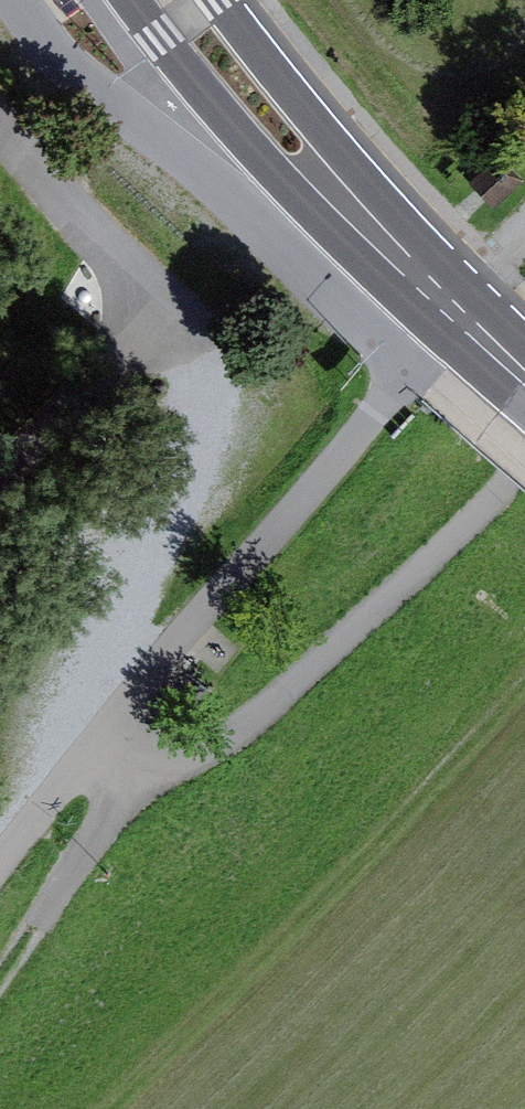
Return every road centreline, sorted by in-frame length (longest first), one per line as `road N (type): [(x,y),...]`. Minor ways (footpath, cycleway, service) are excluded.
road 1 (track): [(103,736),(144,764),(248,732),(524,473)]
road 2 (secondary): [(524,373),(307,154),(185,0)]
road 3 (track): [(422,363),(103,736)]
road 4 (track): [(163,302),(222,415),(202,492),(127,615),(124,650),(142,683)]
road 5 (track): [(144,764),(0,983)]
road 6 (track): [(0,122),(163,302)]
road 7 (track): [(0,474),(120,362),(163,302)]
road 8 (track): [(103,736),(0,864)]

